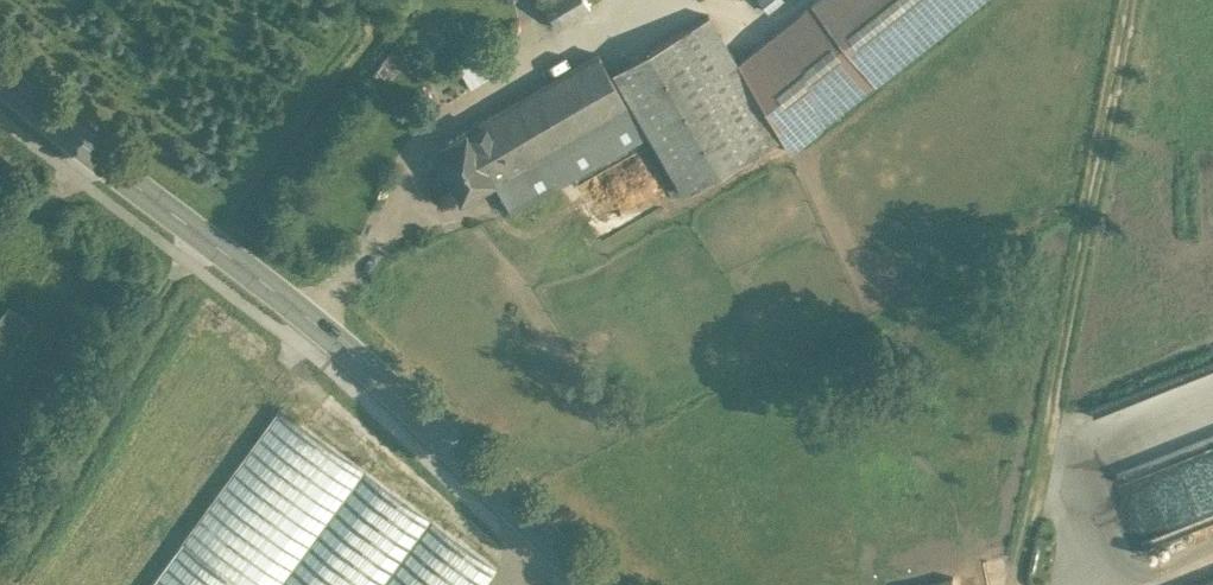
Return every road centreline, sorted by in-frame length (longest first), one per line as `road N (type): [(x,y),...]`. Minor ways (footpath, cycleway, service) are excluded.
road 1 (tertiary): [(595,584),(332,338),(0,72)]
road 2 (track): [(1141,0),(1026,553),(1028,584)]

